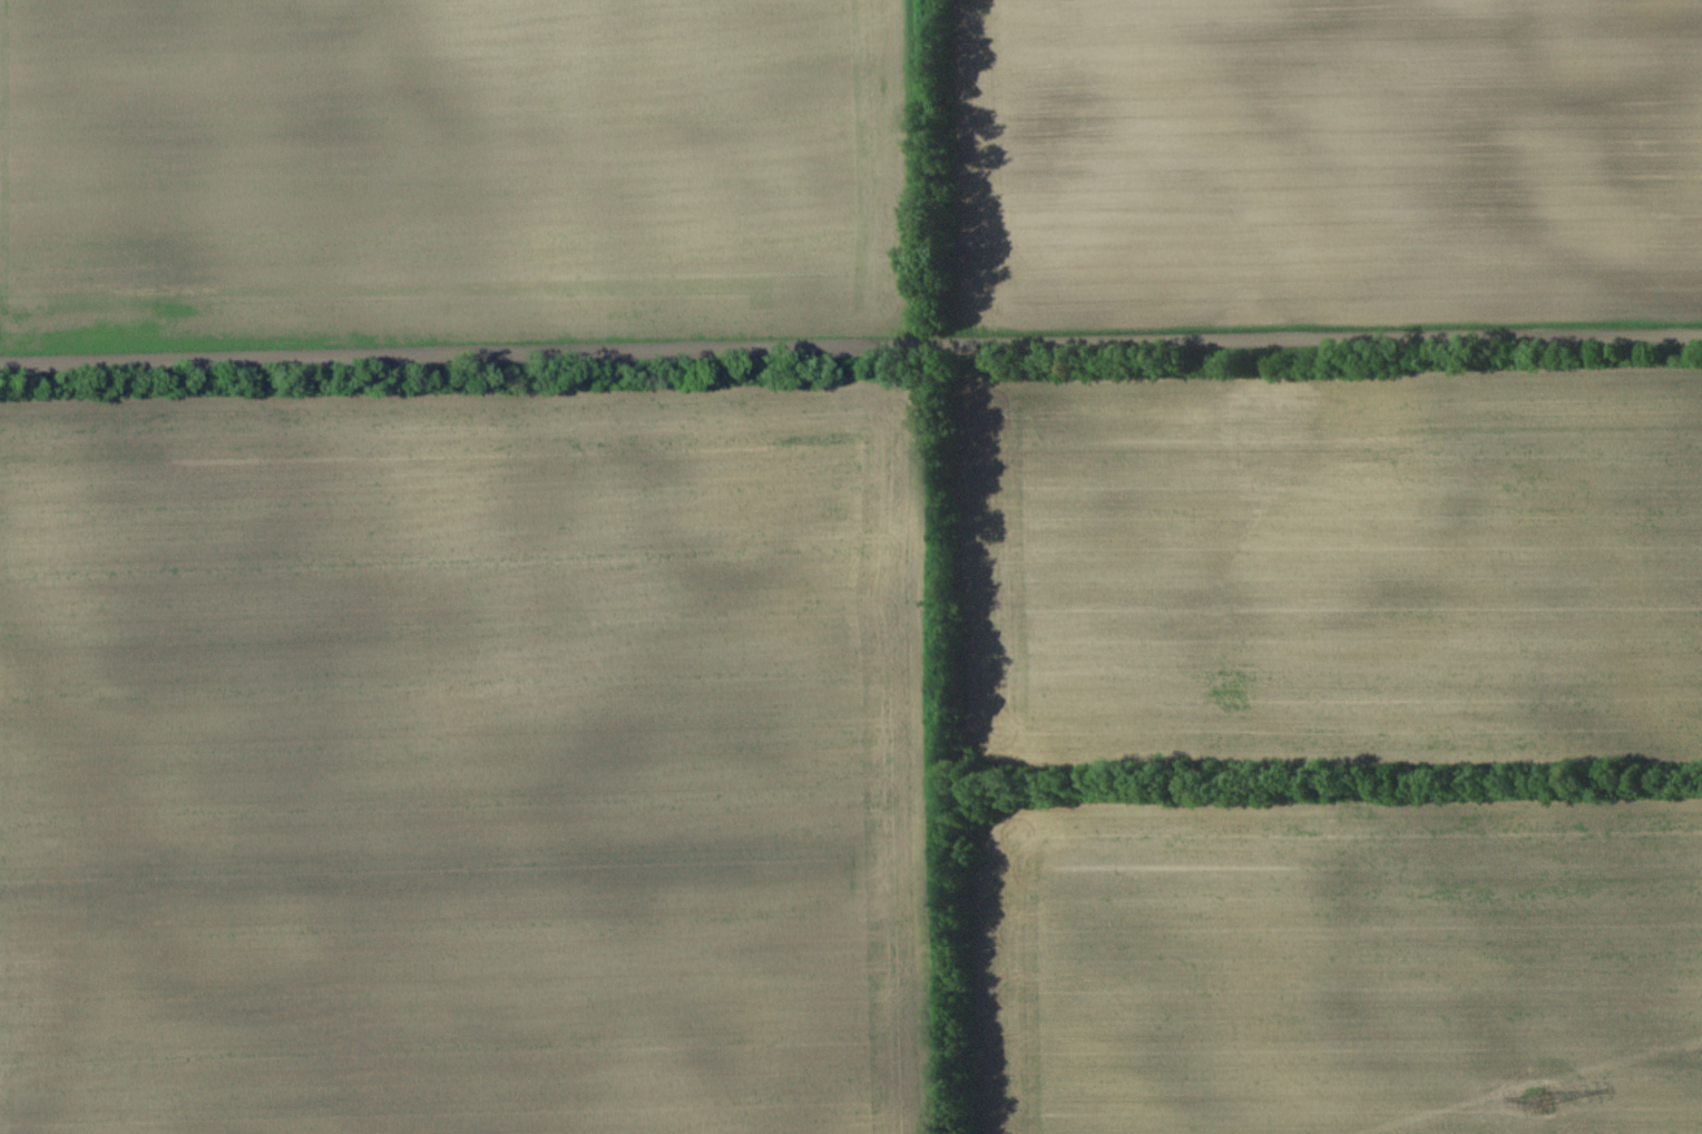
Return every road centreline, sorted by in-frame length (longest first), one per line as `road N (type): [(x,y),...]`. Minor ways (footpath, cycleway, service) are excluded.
road 1 (residential): [(0,366),(980,344)]
road 2 (residential): [(980,344),(1701,338)]

